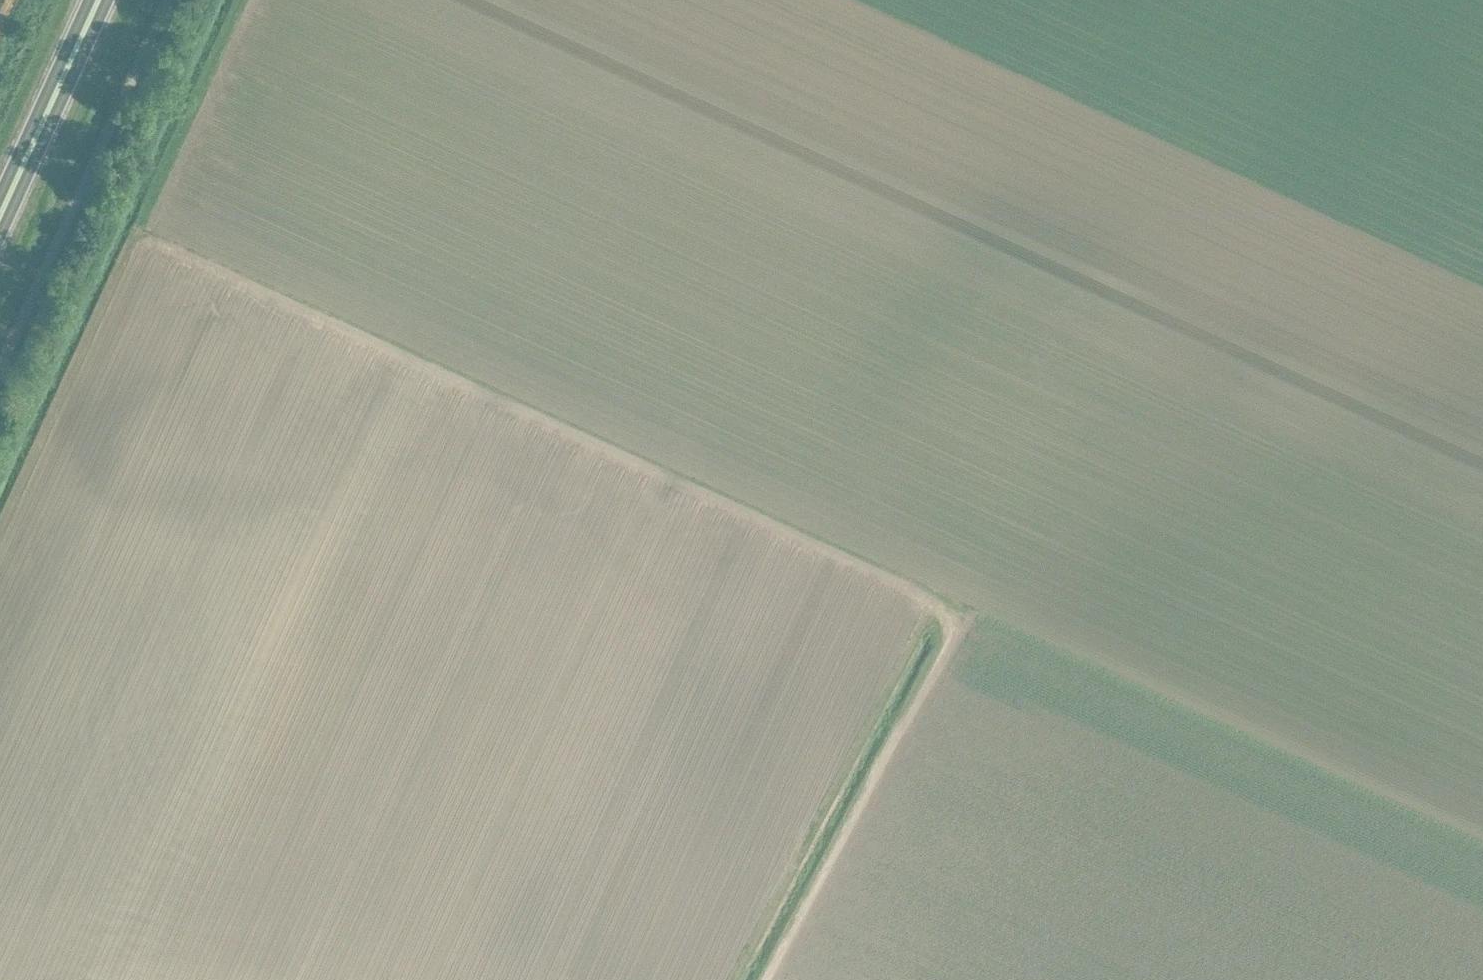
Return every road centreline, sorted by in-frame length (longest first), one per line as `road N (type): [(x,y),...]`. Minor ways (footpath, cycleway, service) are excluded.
road 1 (trunk): [(0,214),(97,0)]

